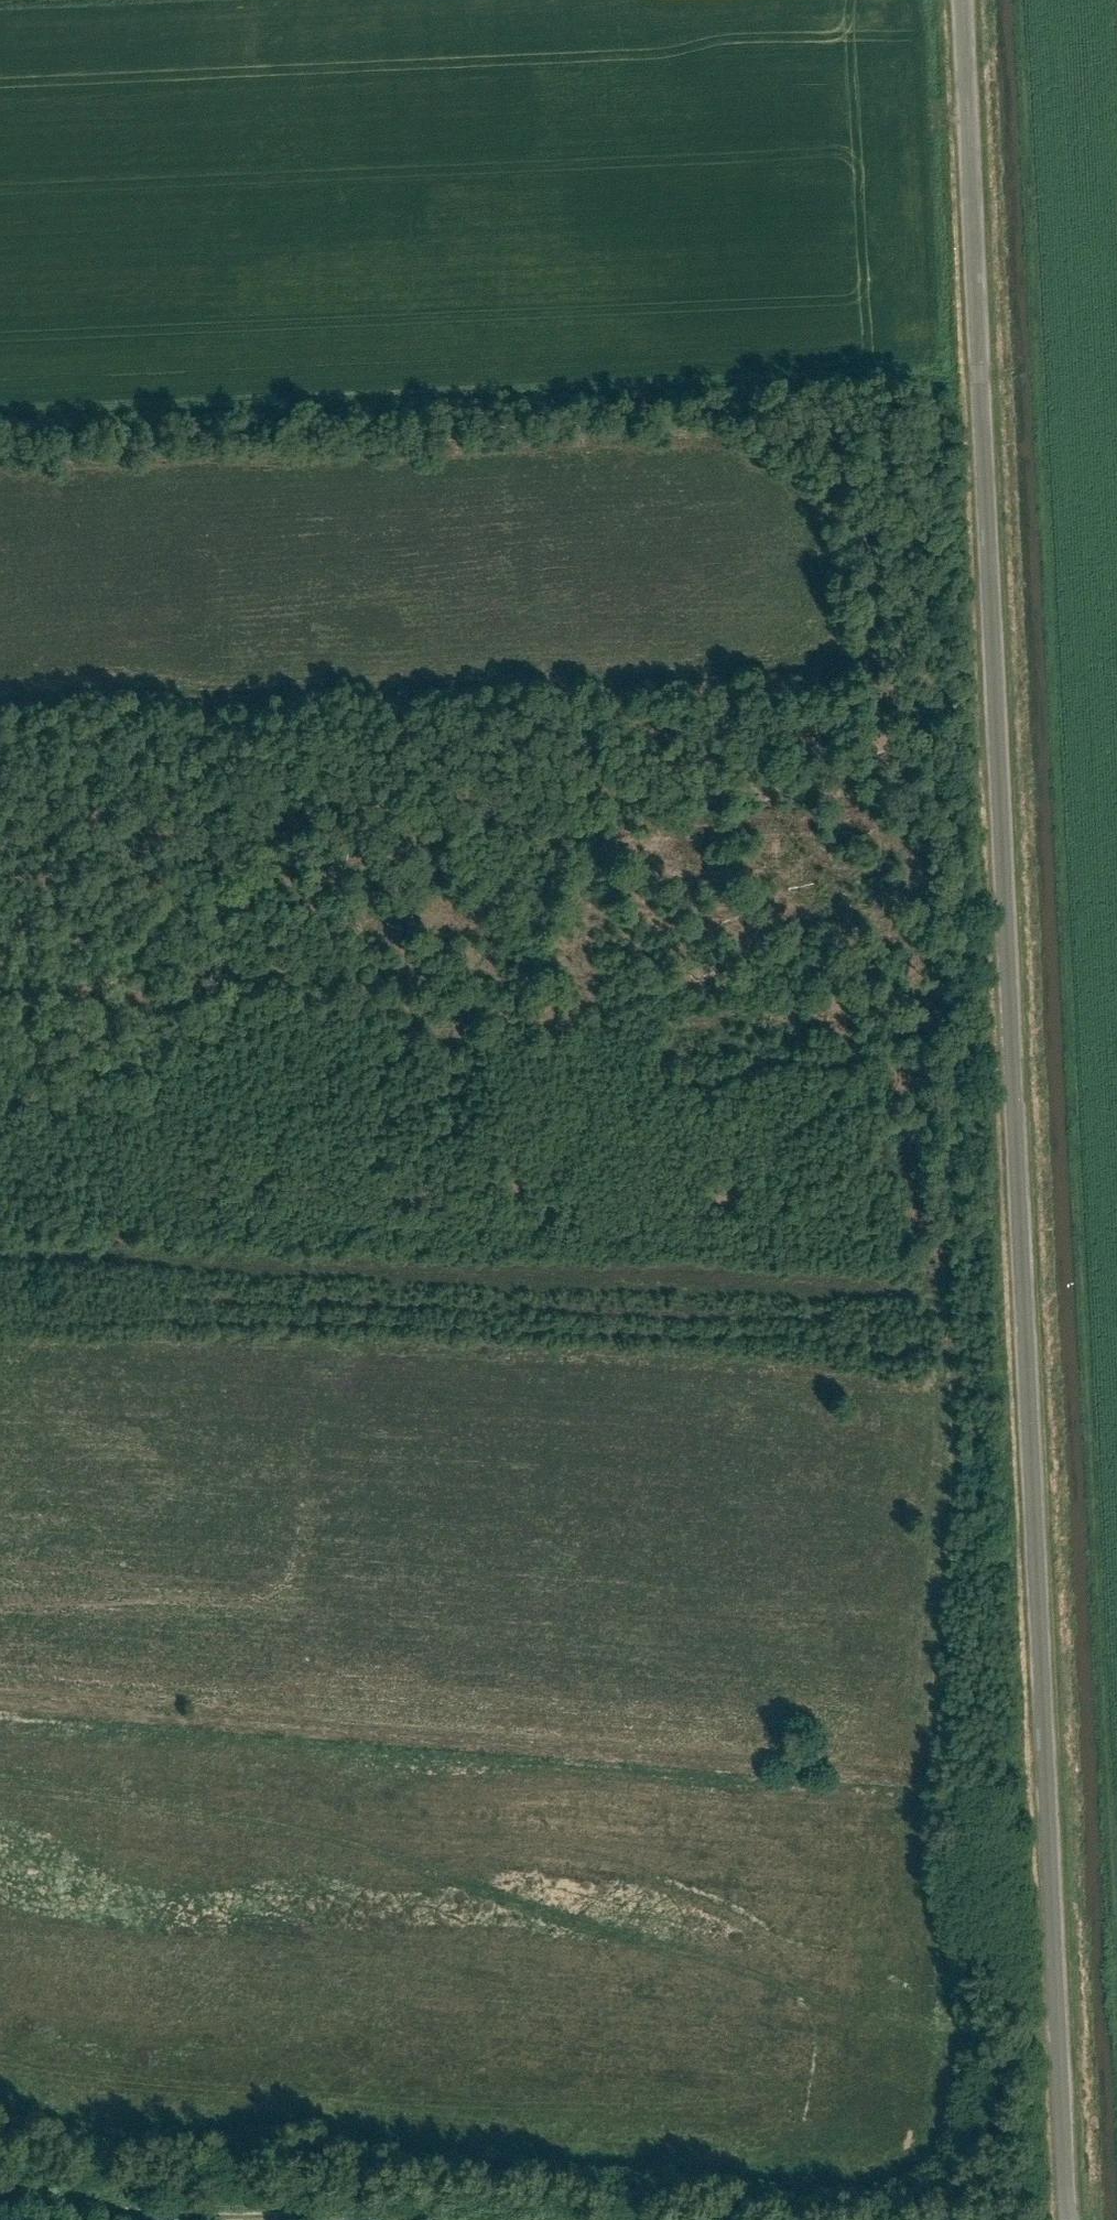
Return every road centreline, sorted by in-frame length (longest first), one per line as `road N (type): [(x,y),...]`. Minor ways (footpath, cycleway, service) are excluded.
road 1 (unclassified): [(1068,2219),(963,0)]
road 2 (track): [(336,2219),(133,2211),(0,2185)]

